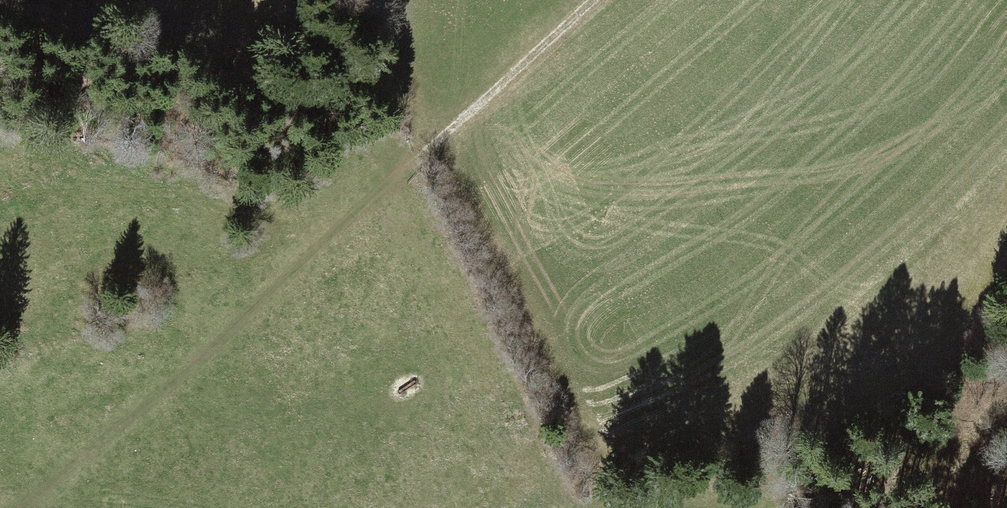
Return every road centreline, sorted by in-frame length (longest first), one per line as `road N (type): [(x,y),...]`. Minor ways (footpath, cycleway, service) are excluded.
road 1 (track): [(378,199),(117,406),(4,507)]
road 2 (track): [(378,199),(599,0)]
road 3 (track): [(812,476),(1006,337)]

